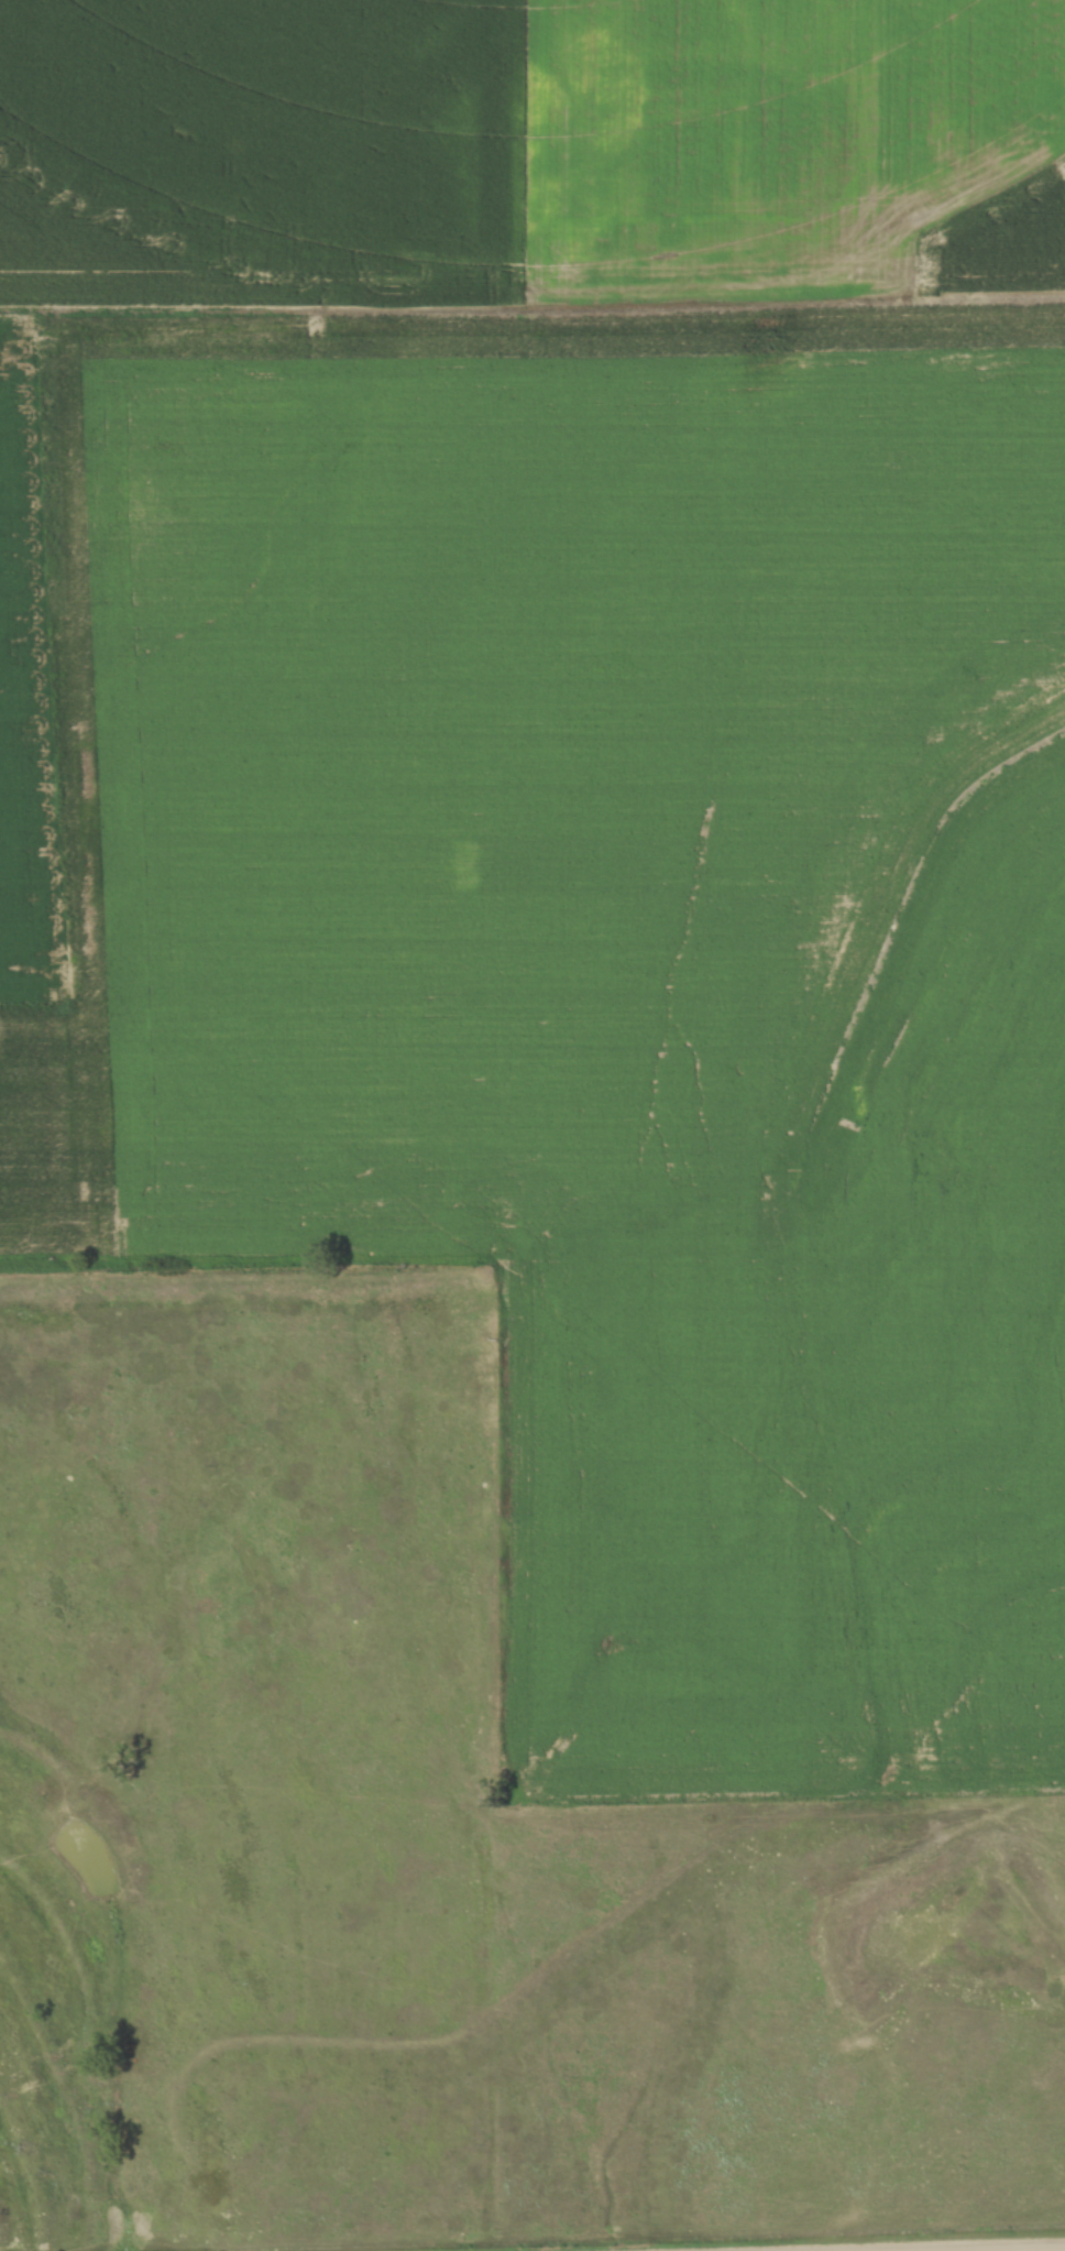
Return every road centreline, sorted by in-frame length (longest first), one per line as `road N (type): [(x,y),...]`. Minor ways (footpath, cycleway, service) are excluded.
road 1 (tertiary): [(900,2250),(1064,2248)]

